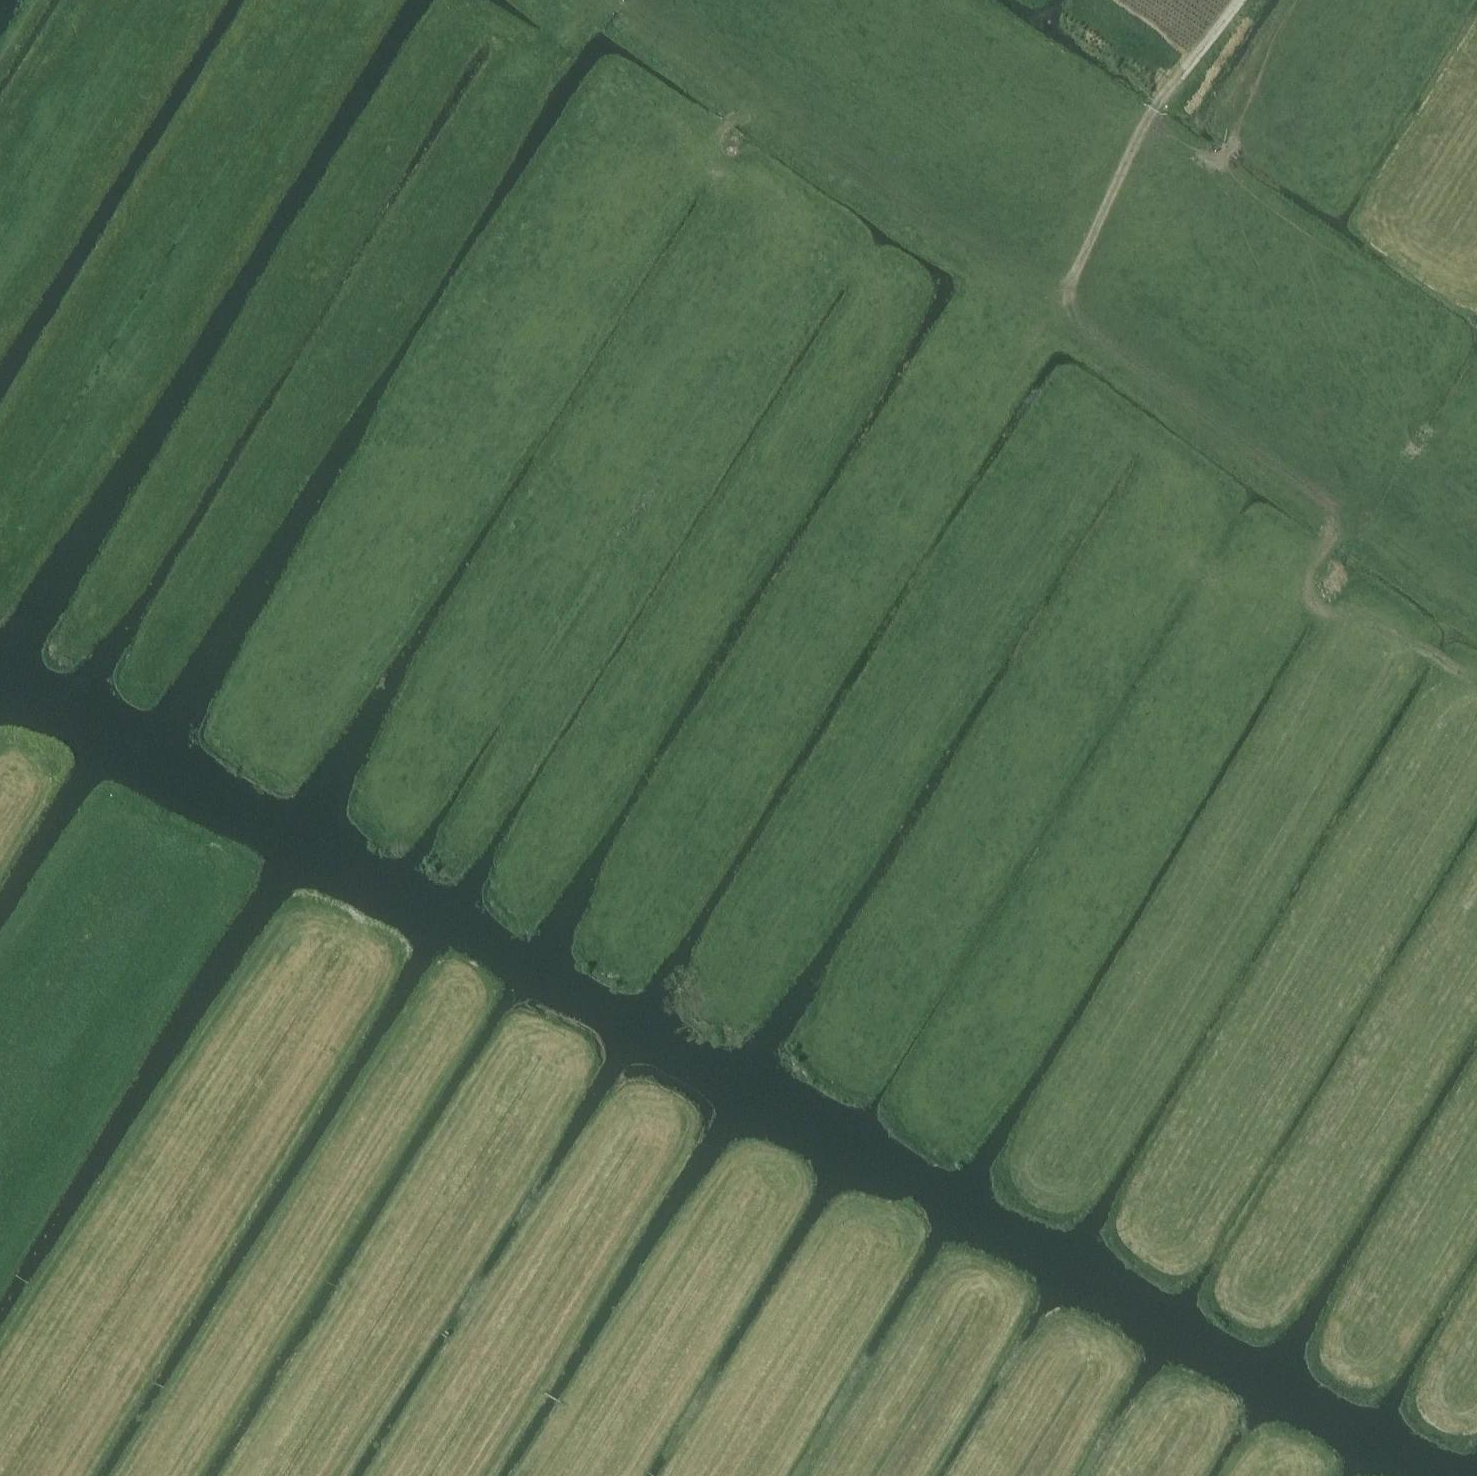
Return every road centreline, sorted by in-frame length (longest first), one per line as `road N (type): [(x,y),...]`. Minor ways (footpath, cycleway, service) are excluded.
road 1 (track): [(1476,591),(616,0)]
road 2 (track): [(1244,0),(1157,104),(1058,307)]

